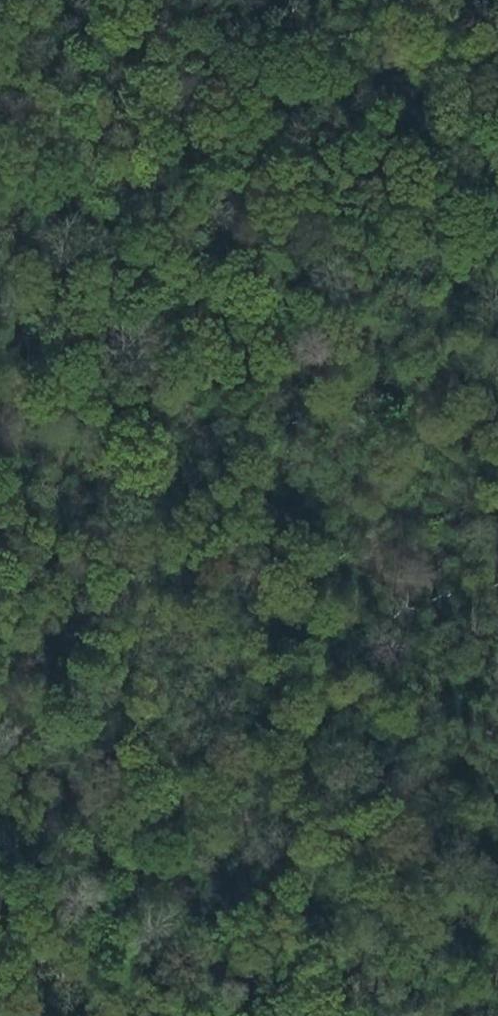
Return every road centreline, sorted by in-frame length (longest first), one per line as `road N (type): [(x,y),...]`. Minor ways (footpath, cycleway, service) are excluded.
road 1 (track): [(322,0),(497,173)]

